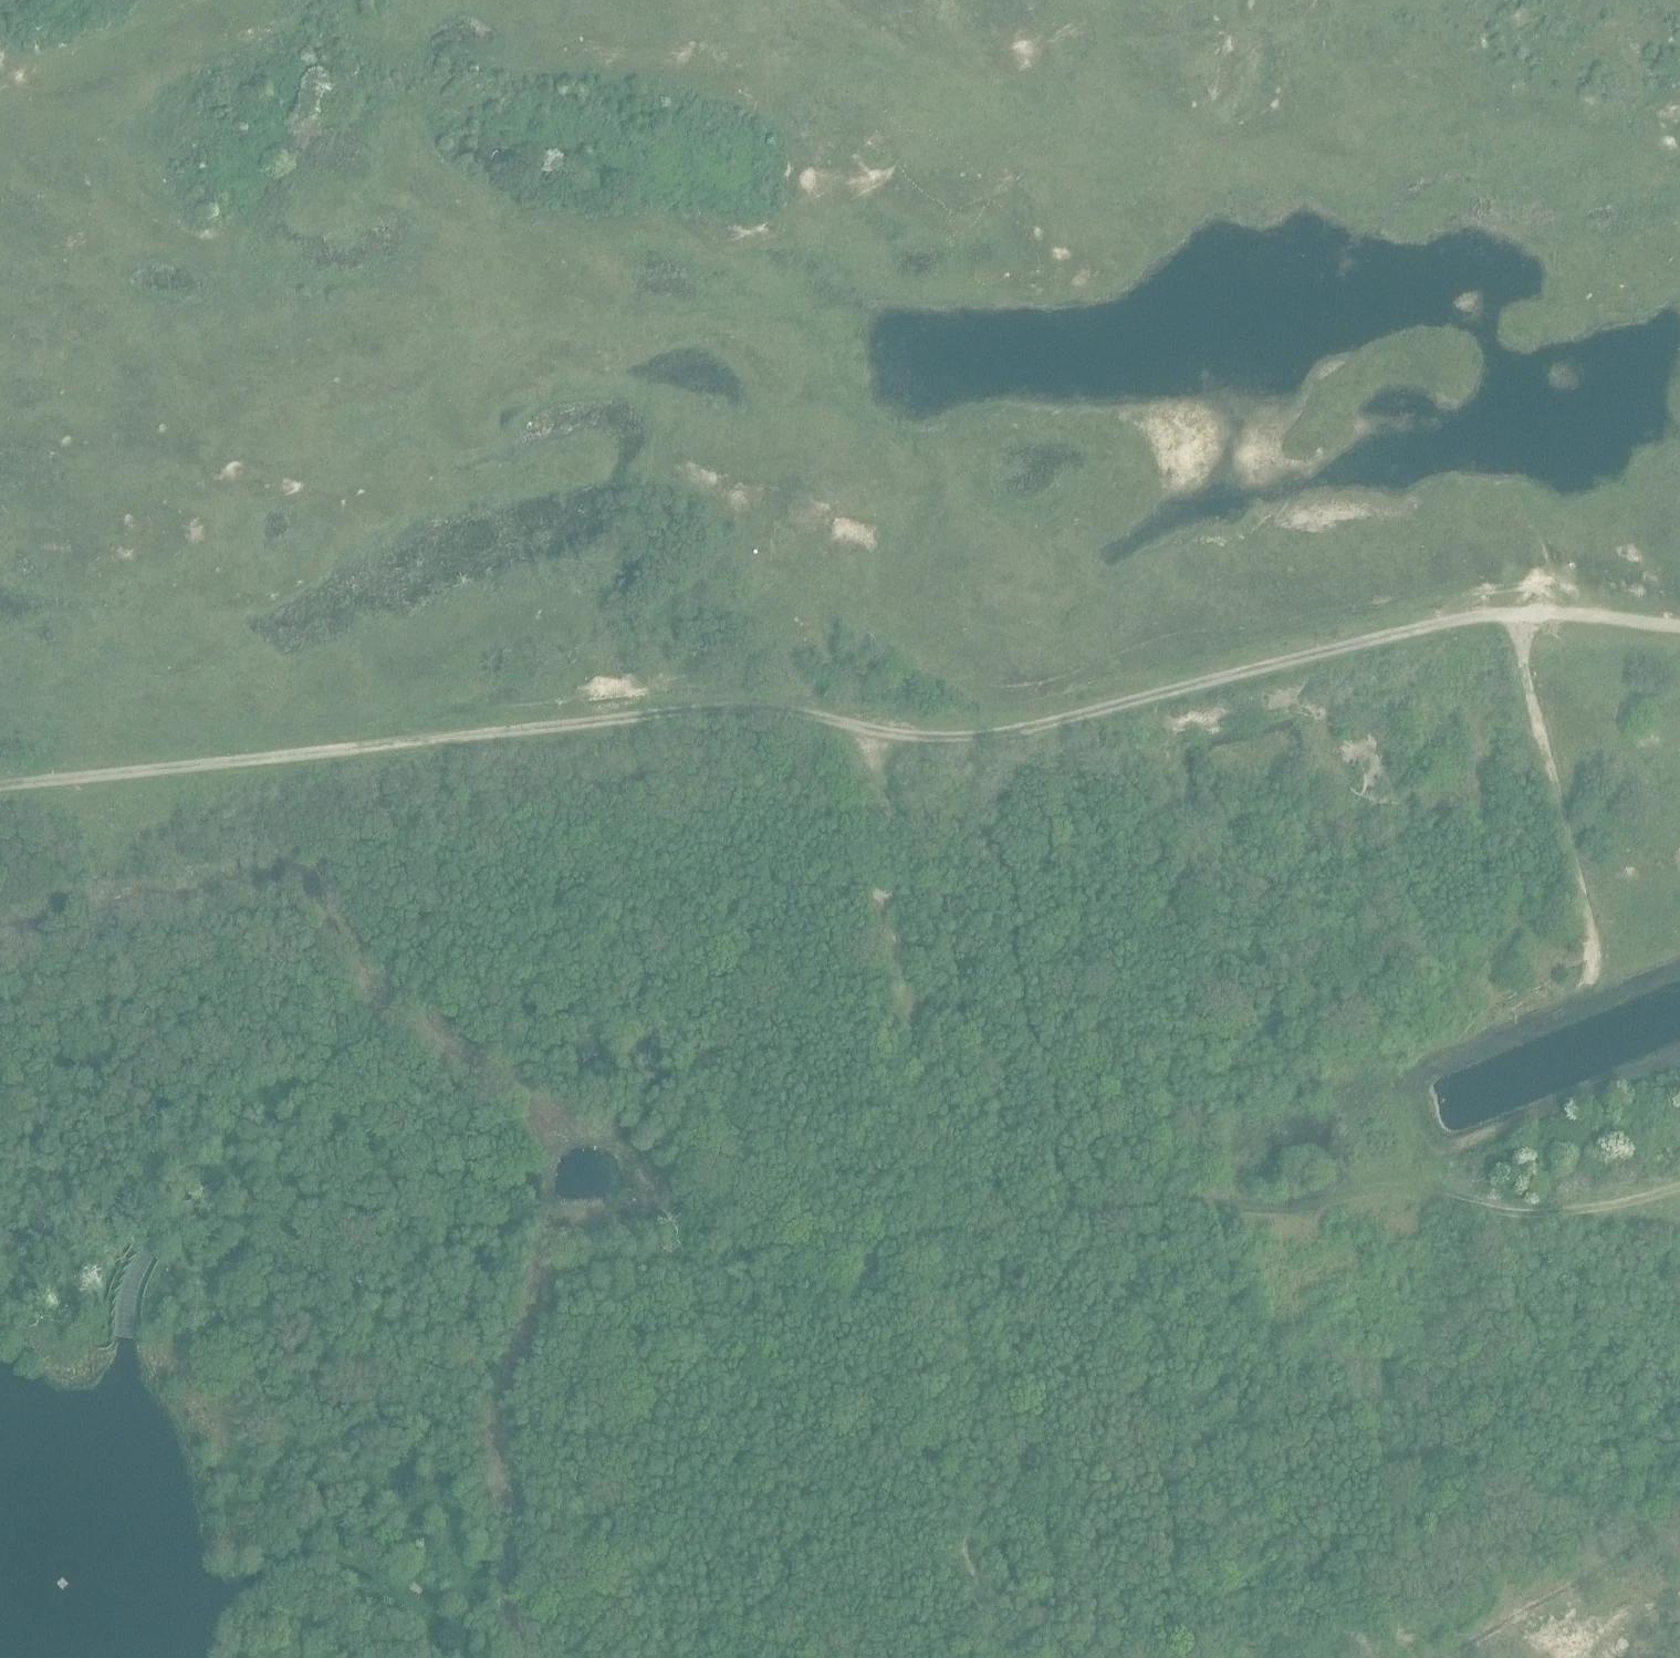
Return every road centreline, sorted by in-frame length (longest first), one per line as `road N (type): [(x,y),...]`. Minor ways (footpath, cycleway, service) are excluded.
road 1 (track): [(1524,608),(1343,640),(966,733),(894,732),(814,713),(723,706),(0,784)]
road 2 (track): [(1679,621),(1524,608)]

